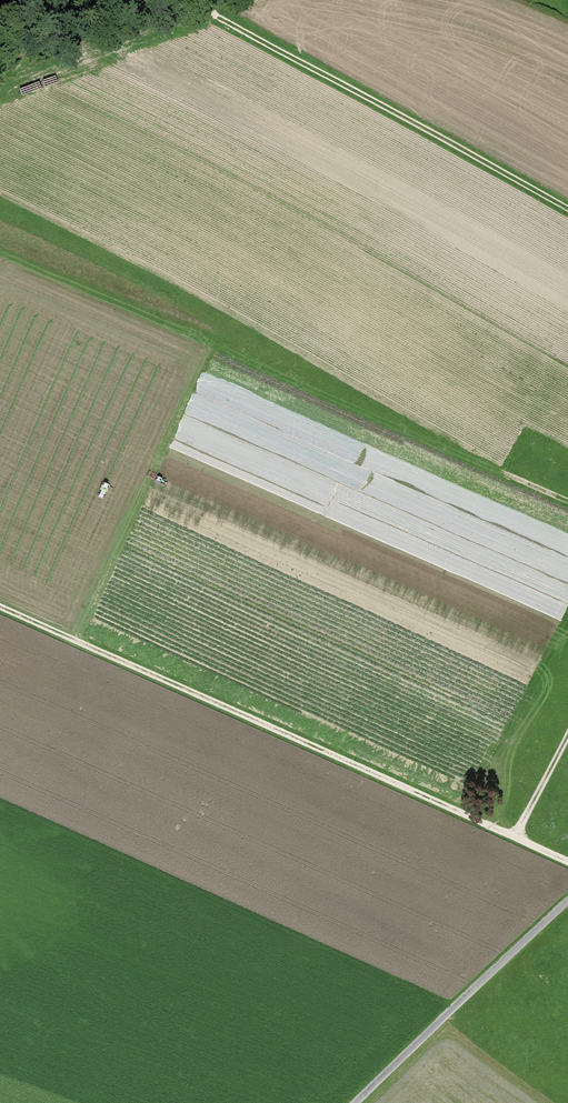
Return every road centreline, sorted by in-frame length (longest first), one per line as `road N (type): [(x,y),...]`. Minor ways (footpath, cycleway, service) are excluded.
road 1 (track): [(567,861),(0,607)]
road 2 (track): [(207,0),(223,20),(567,211)]
road 3 (residential): [(567,899),(353,1102)]
road 4 (track): [(0,94),(218,14)]

